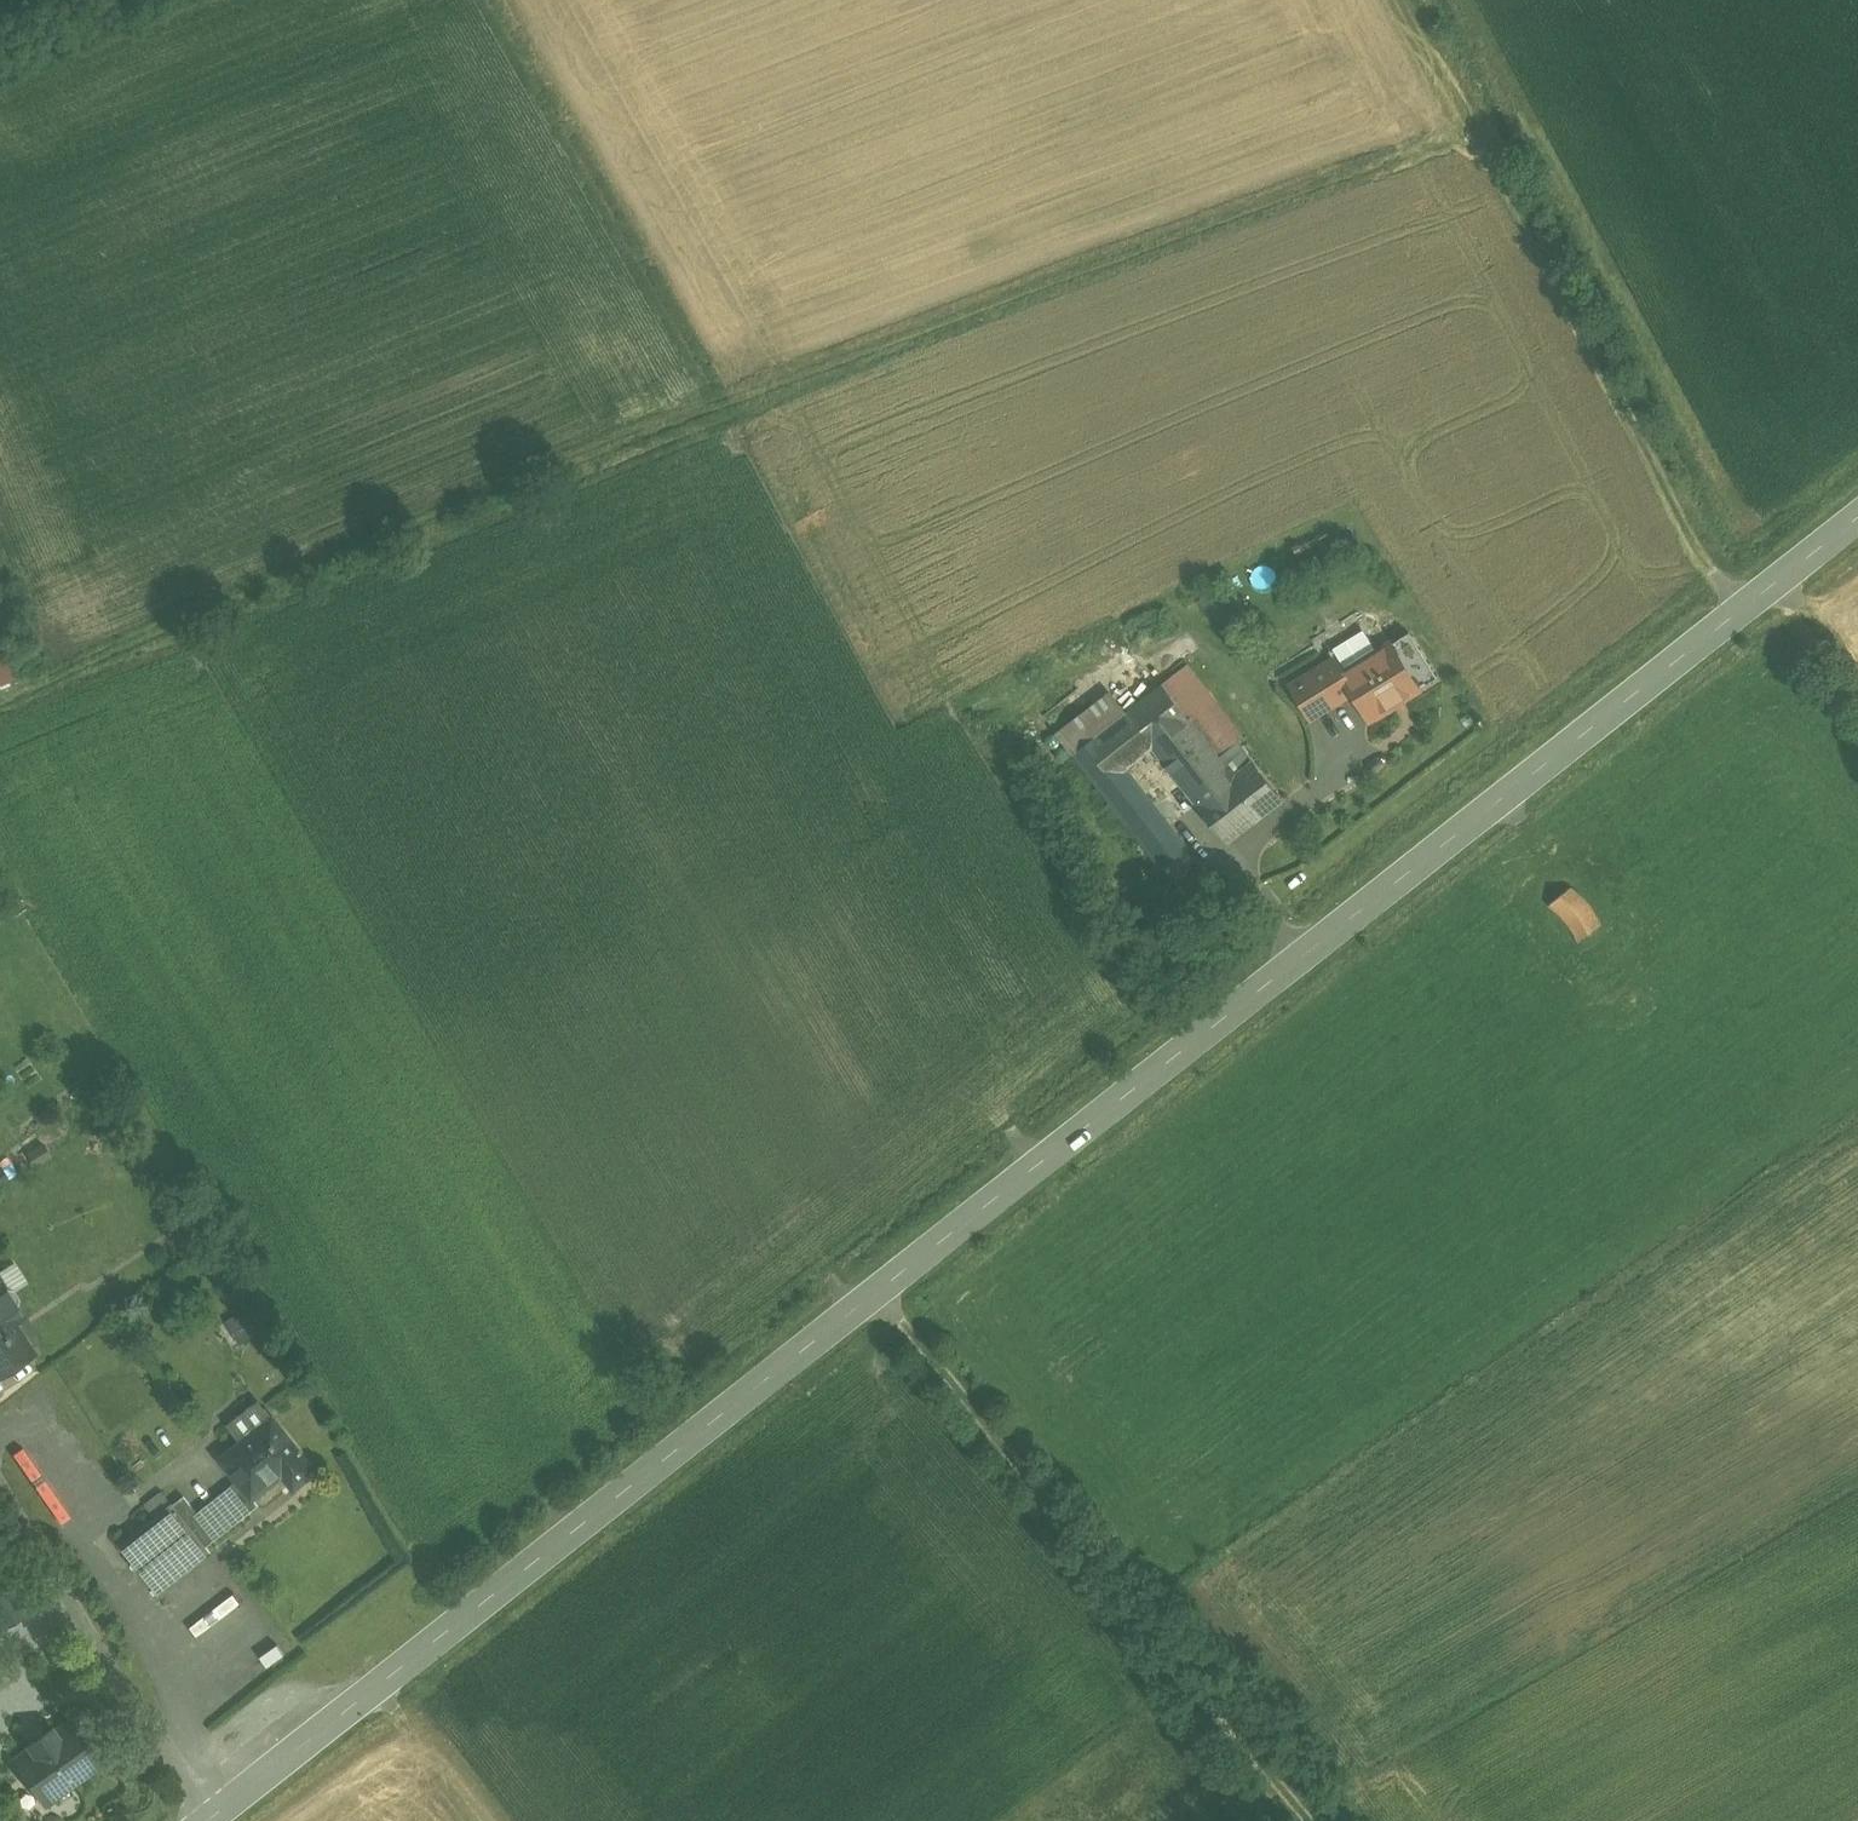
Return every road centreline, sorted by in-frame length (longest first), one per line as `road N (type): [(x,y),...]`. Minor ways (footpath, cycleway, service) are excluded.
road 1 (tertiary): [(1857,517),(215,1812)]
road 2 (track): [(1705,583),(1469,159),(1450,141),(1418,144),(1110,253)]
road 3 (track): [(866,1303),(1298,1820)]
road 4 (unclassified): [(0,1484),(215,1812)]

